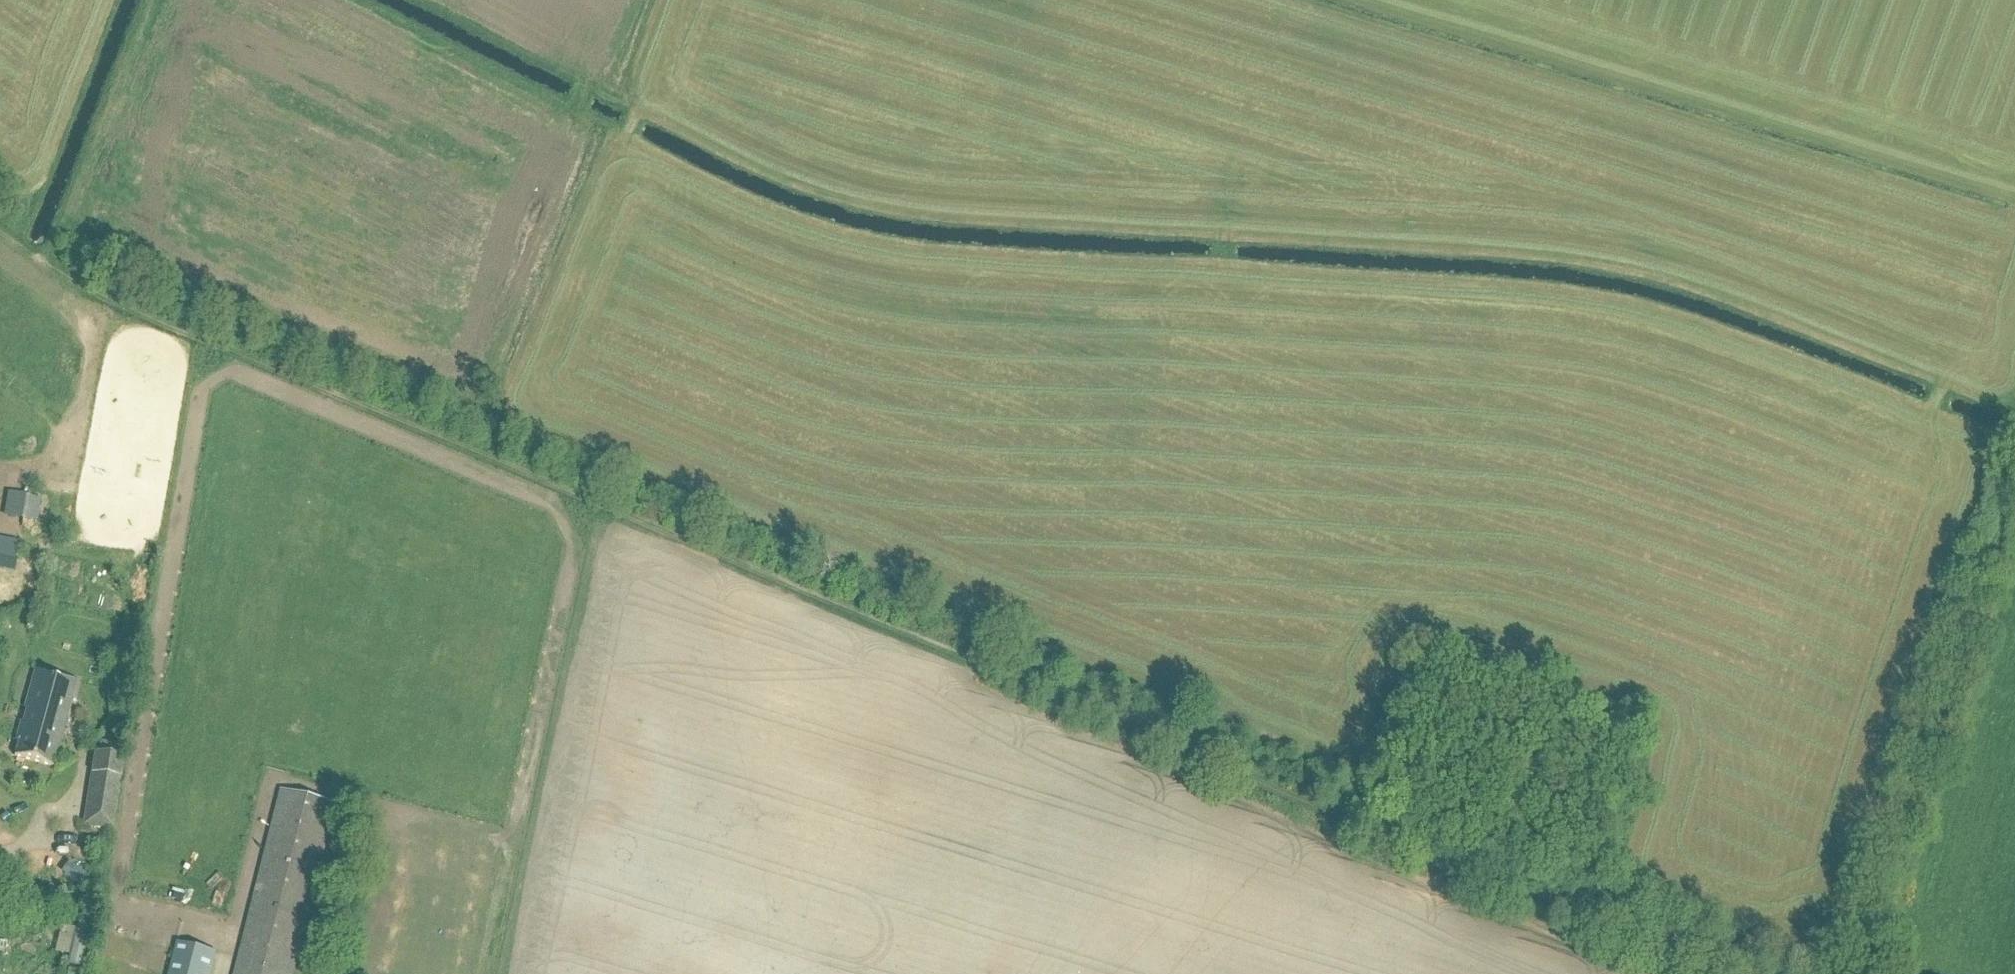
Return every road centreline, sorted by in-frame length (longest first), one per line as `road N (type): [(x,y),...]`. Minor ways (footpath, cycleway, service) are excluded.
road 1 (track): [(0,234),(79,286),(1723,973)]
road 2 (track): [(1861,973),(2014,485)]

